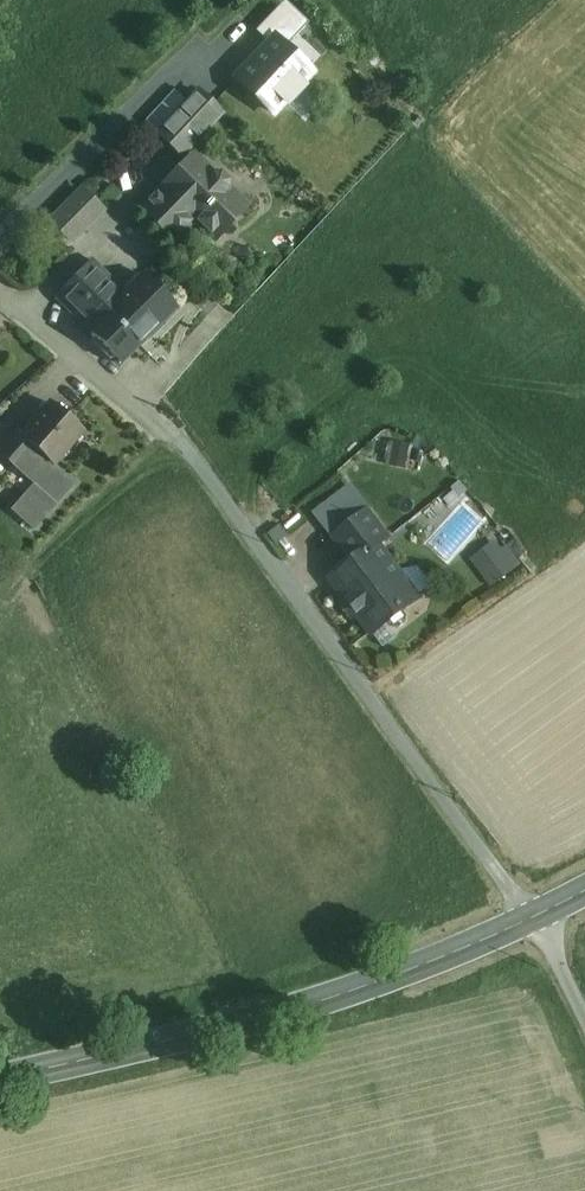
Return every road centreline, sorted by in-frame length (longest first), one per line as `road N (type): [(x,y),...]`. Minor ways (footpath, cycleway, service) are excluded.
road 1 (unclassified): [(536,915),(178,438),(0,288)]
road 2 (secondary): [(536,915),(402,975),(289,1013),(0,1080)]

